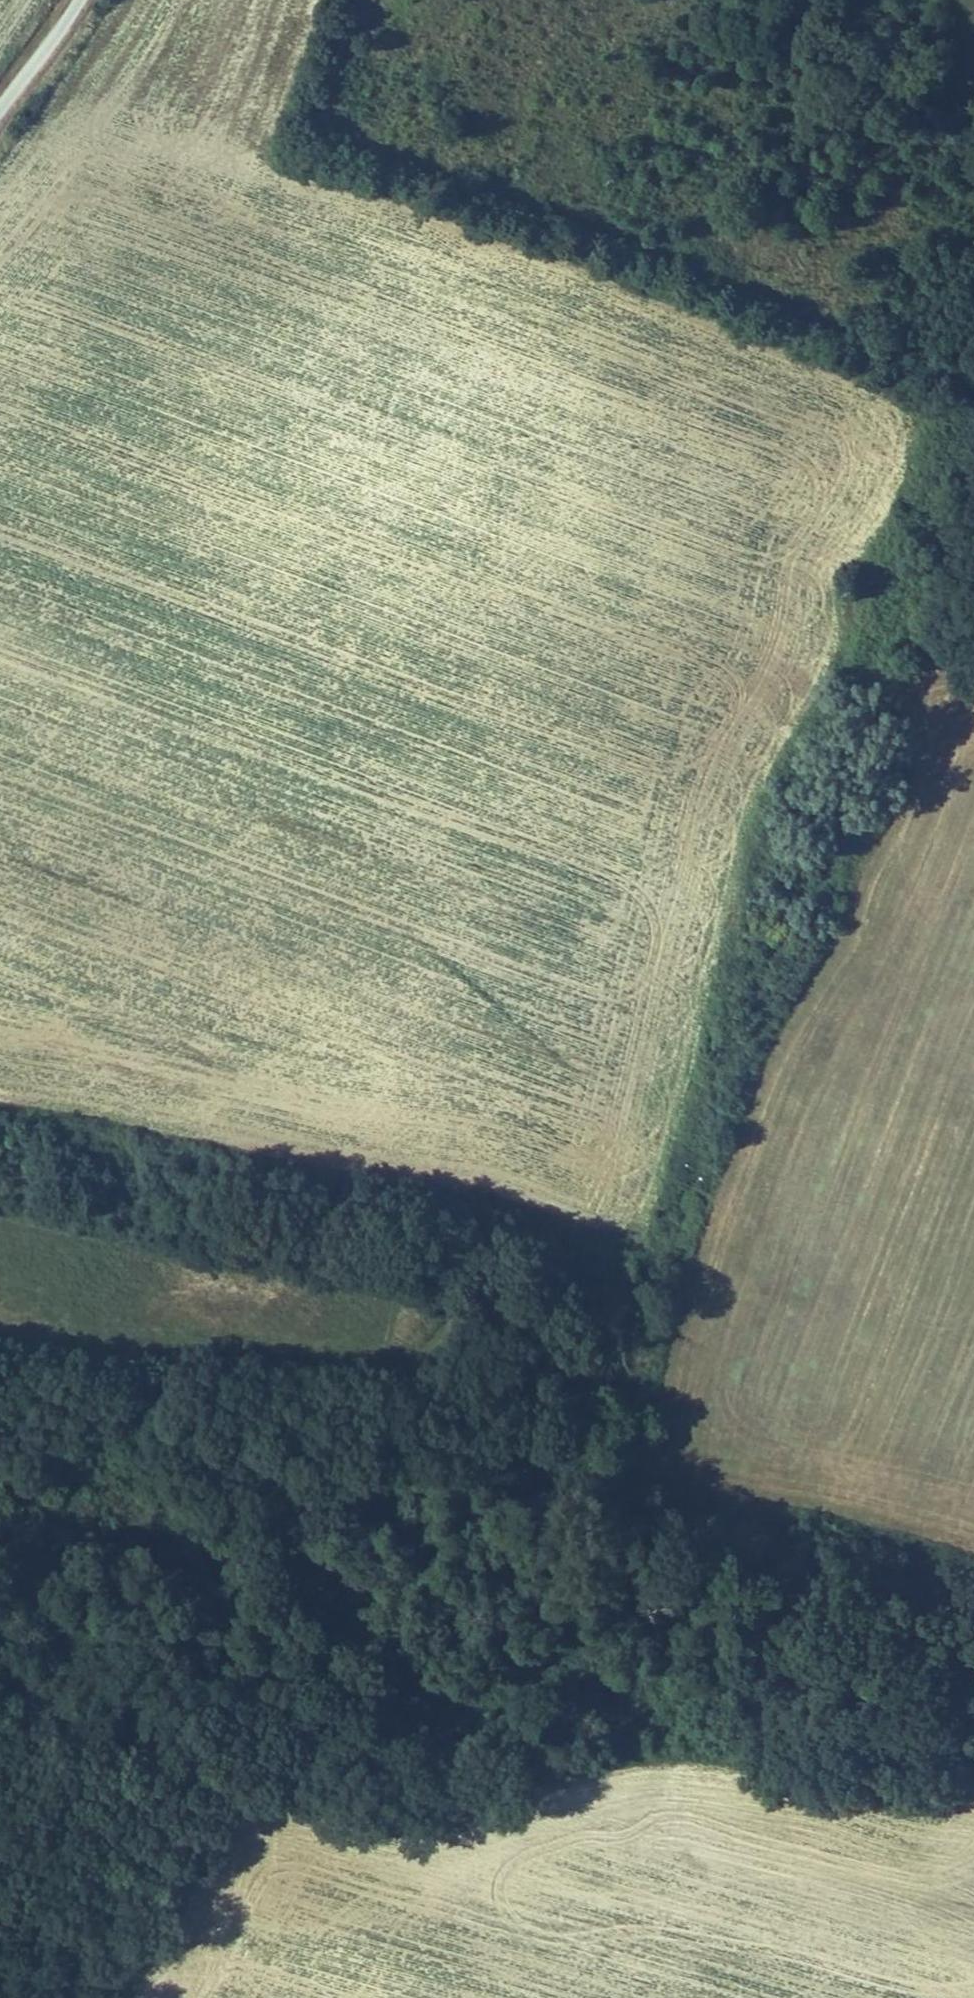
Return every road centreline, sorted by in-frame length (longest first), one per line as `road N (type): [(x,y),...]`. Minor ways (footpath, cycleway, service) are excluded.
road 1 (unclassified): [(76,0),(0,109)]

